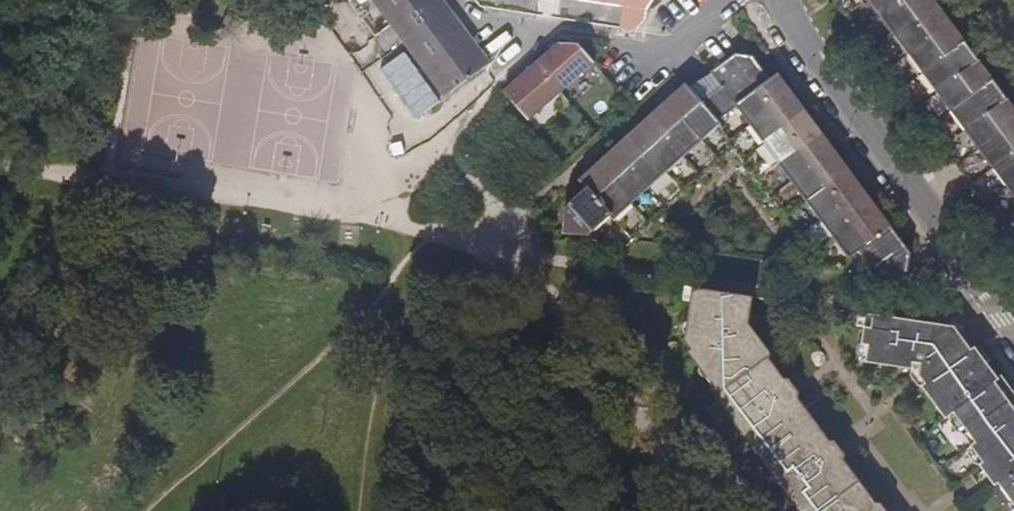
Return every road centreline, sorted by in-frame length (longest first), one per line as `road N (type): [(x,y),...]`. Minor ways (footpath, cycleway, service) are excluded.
road 1 (residential): [(779,0),(802,47),(1013,337)]
road 2 (track): [(504,243),(117,180)]

